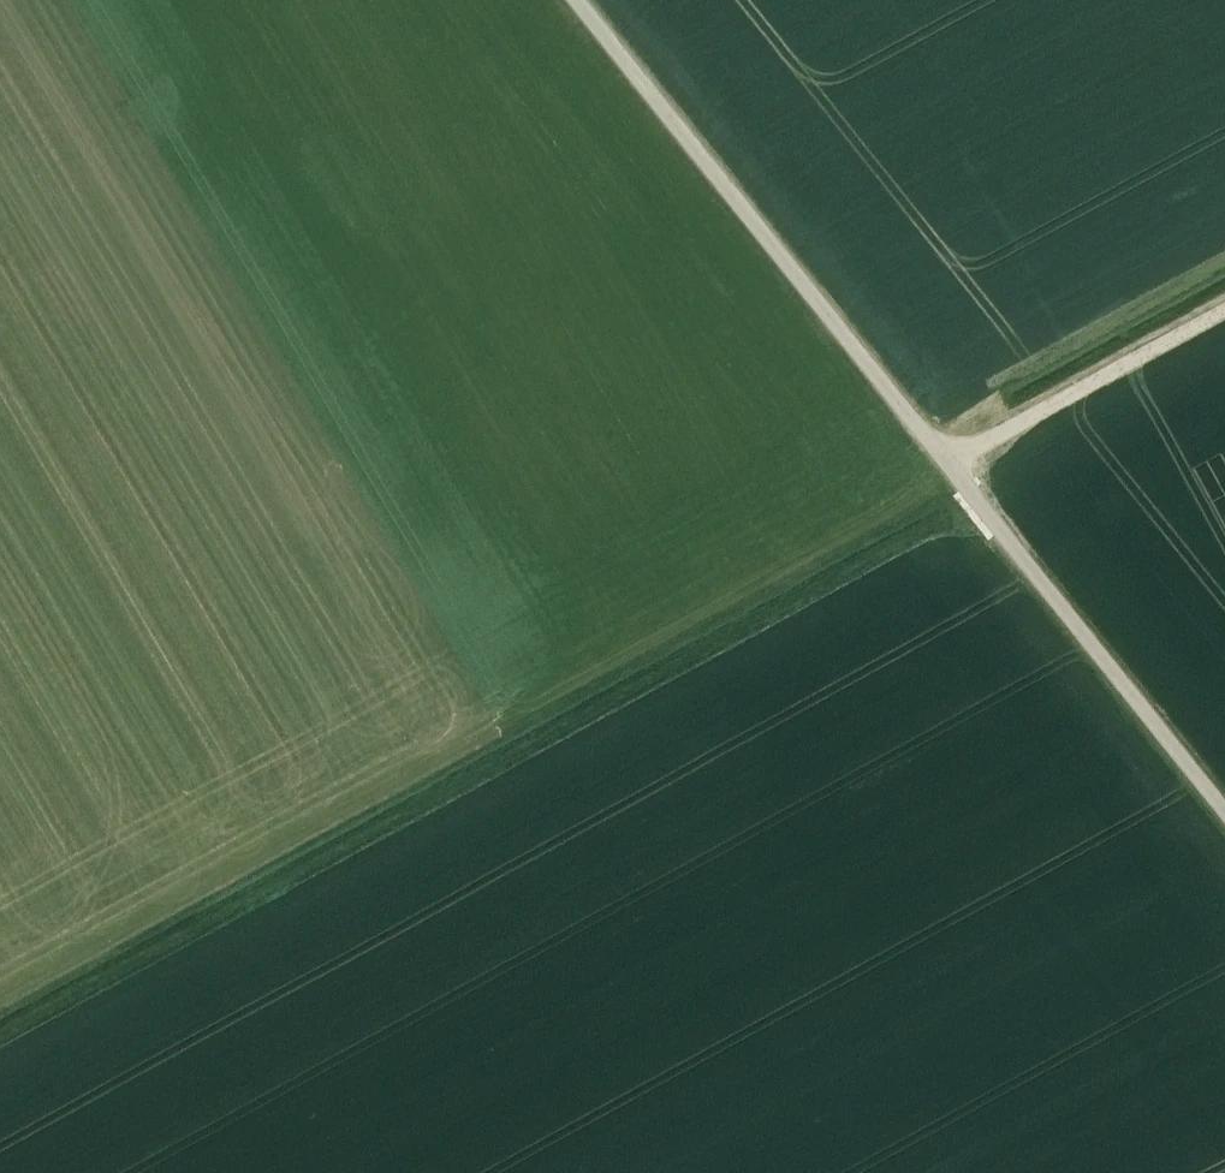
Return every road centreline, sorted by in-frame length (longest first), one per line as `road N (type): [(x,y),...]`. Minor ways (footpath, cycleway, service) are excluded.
road 1 (unclassified): [(1224,811),(579,0)]

